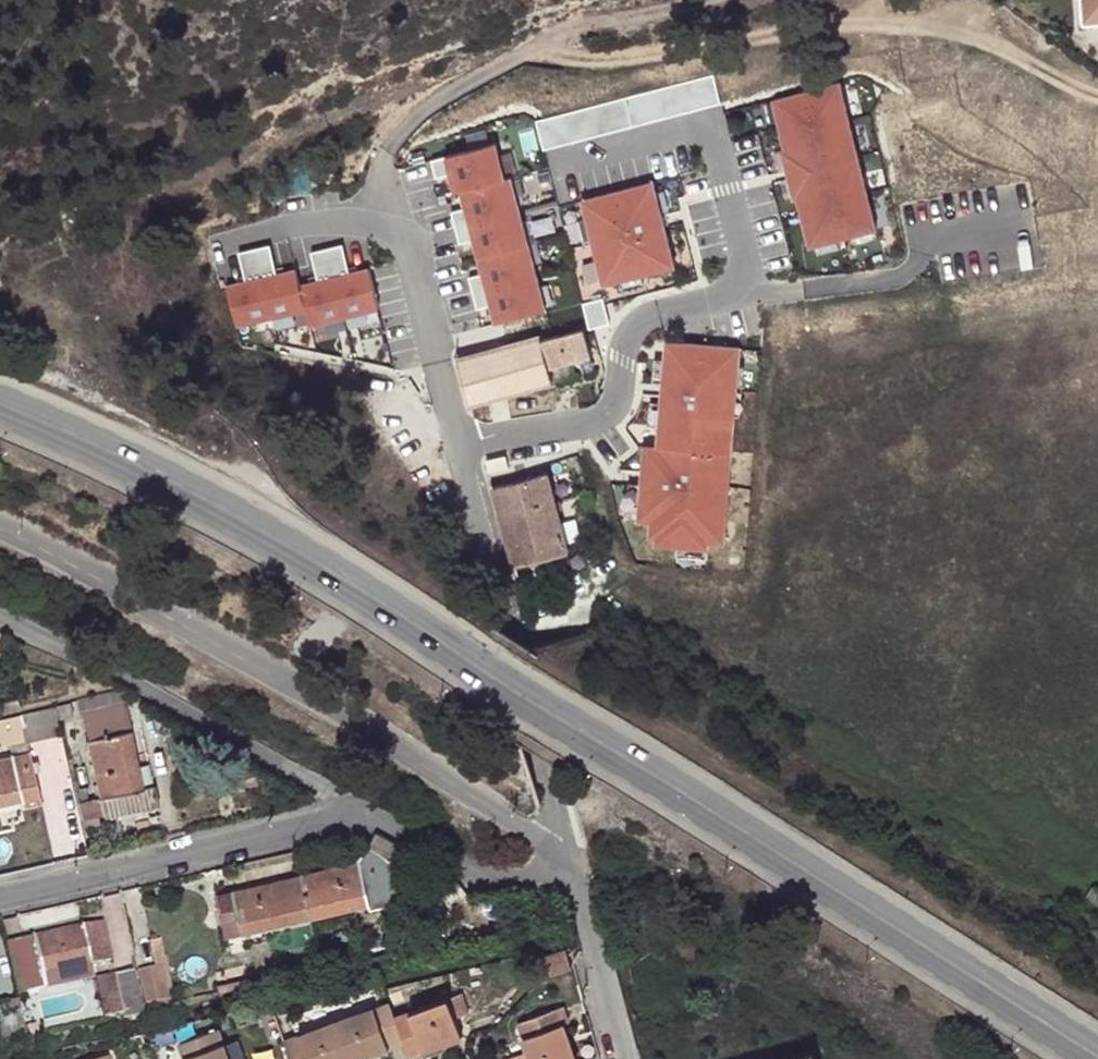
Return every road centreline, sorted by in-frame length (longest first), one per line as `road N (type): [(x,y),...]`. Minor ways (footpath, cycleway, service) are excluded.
road 1 (secondary): [(1097,1057),(492,664),(231,511),(0,408)]
road 2 (residential): [(459,445),(597,421),(618,395),(636,330),(657,315),(722,301),(743,280),(745,261),(706,133),(565,161)]
road 3 (unclassified): [(567,847),(147,603),(0,533)]
road 4 (track): [(529,50),(616,57),(796,26),(921,21),(966,31),(1097,92)]
road 5 (unclassified): [(459,445),(567,847)]
road 6 (residential): [(0,618),(157,694),(358,809)]
road 7 (unclassified): [(218,249),(324,225),(361,224),(403,240),(459,445)]
road 8 (residential): [(358,809),(0,892)]
road 9 (residential): [(572,871),(469,873),(358,809)]
road 10 (residential): [(621,1058),(572,871)]

